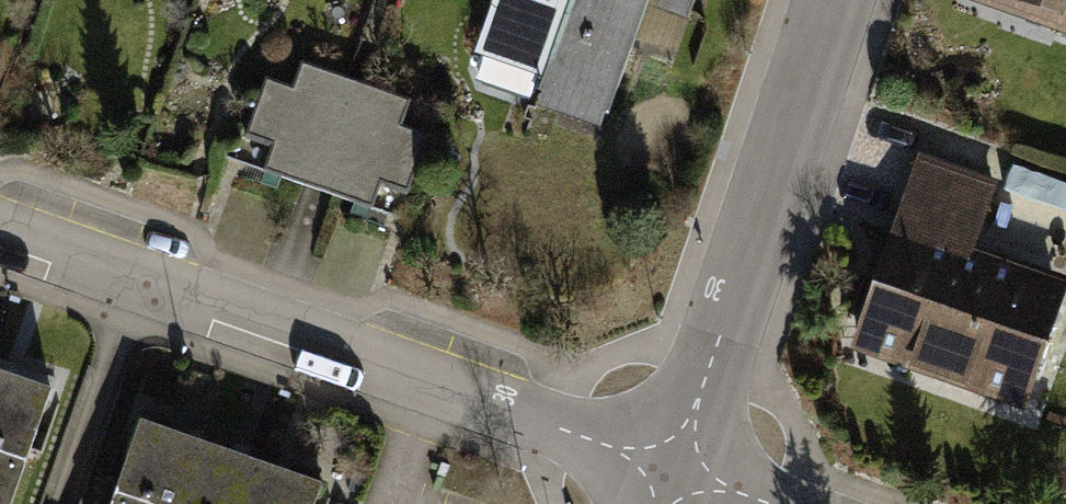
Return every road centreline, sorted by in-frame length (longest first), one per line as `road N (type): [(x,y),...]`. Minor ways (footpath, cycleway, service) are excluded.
road 1 (residential): [(0,222),(682,471)]
road 2 (residential): [(830,0),(682,471)]

